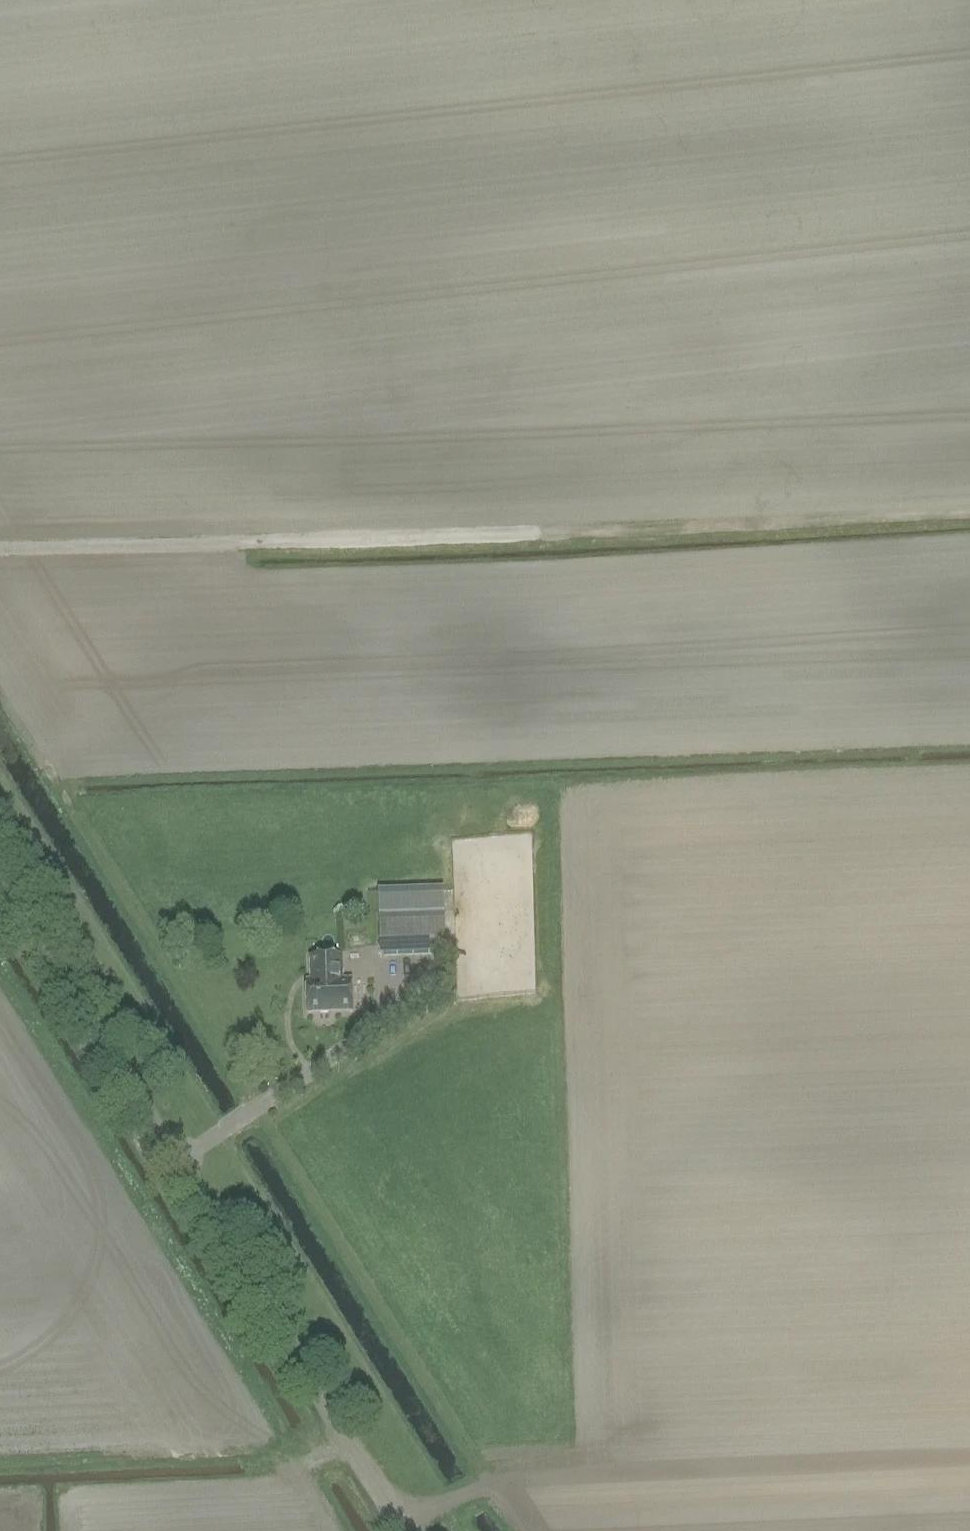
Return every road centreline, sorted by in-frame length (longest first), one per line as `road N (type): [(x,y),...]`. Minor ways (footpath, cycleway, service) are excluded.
road 1 (track): [(0,550),(969,505)]
road 2 (unclassified): [(402,1530),(0,882)]

